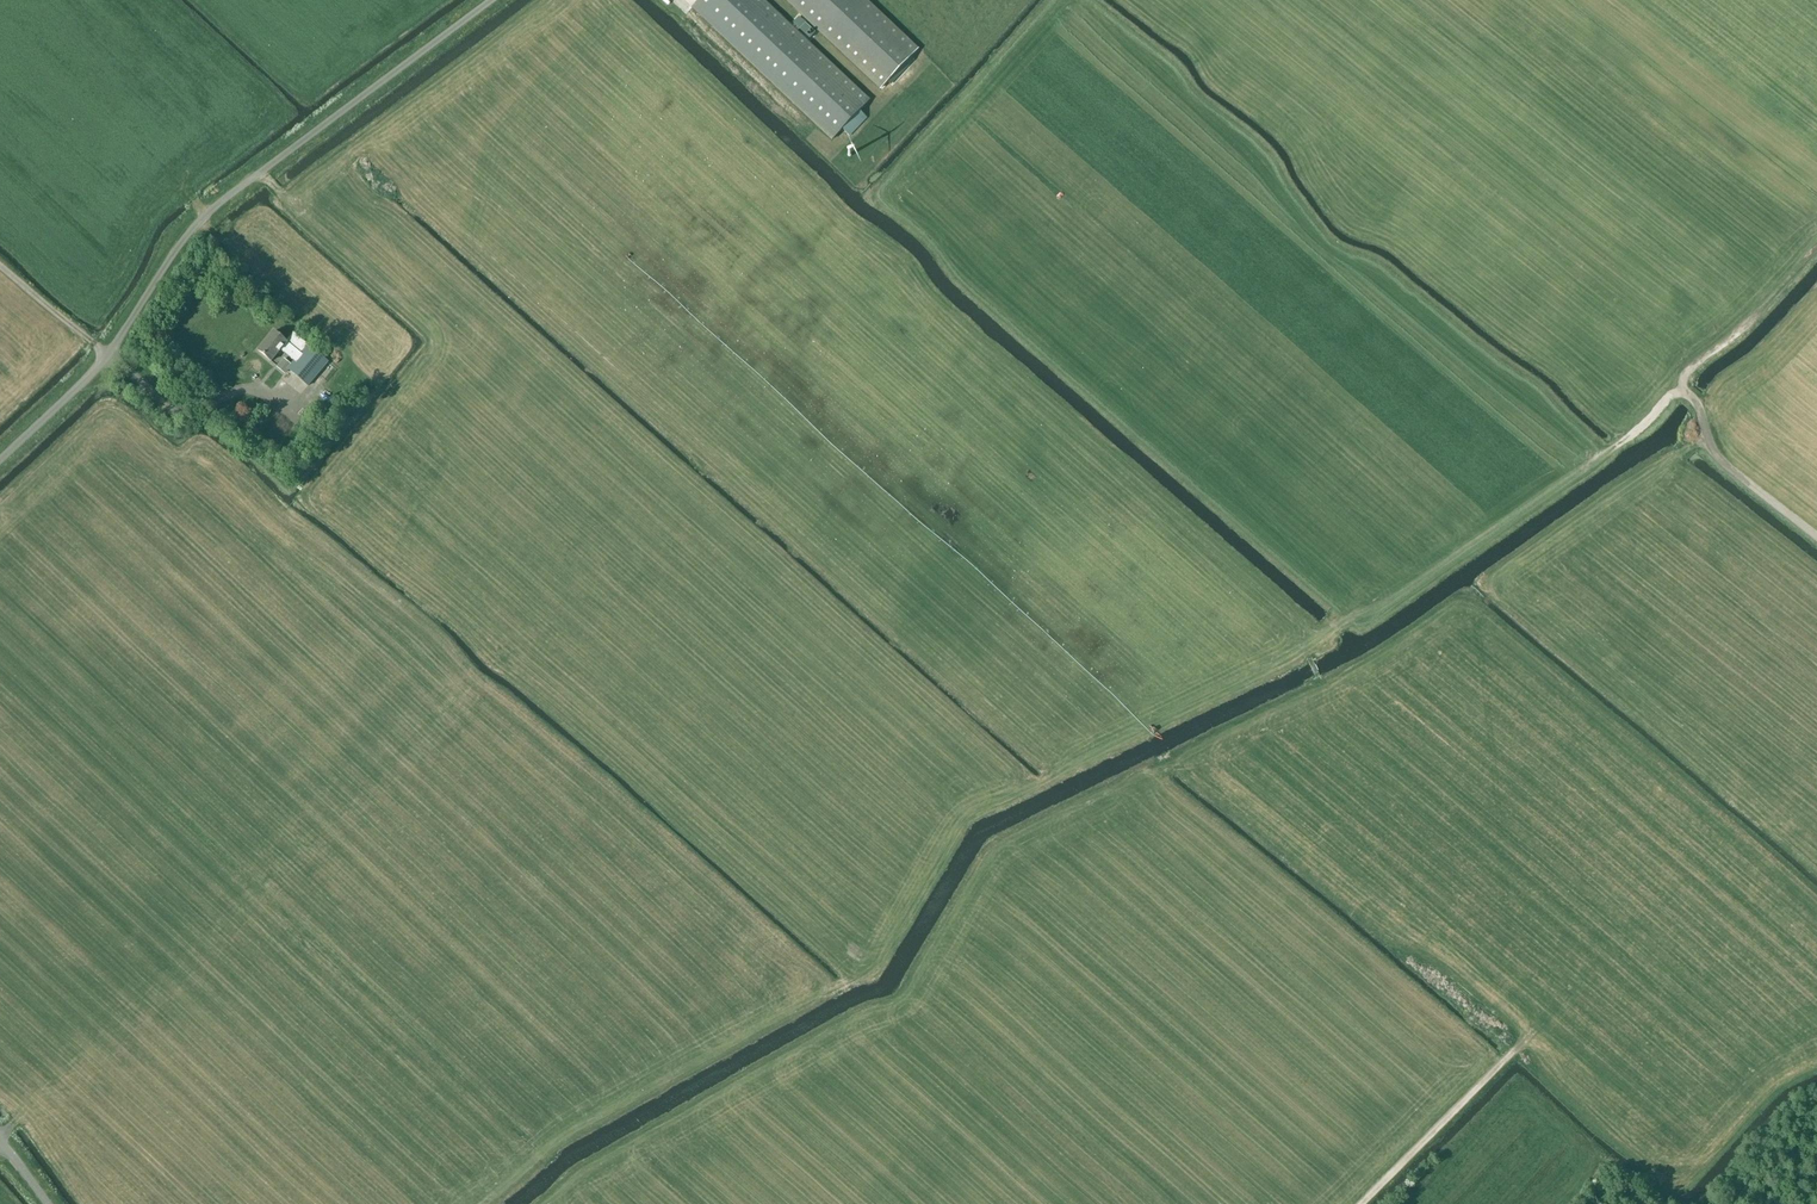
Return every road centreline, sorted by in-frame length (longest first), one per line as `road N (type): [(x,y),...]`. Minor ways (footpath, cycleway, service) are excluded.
road 1 (unclassified): [(0,459),(108,354),(199,220),(490,0)]
road 2 (track): [(1361,1203),(1512,1051)]
road 3 (track): [(1816,535),(1707,445),(1700,410),(1672,393)]
road 4 (track): [(108,354),(0,265)]

